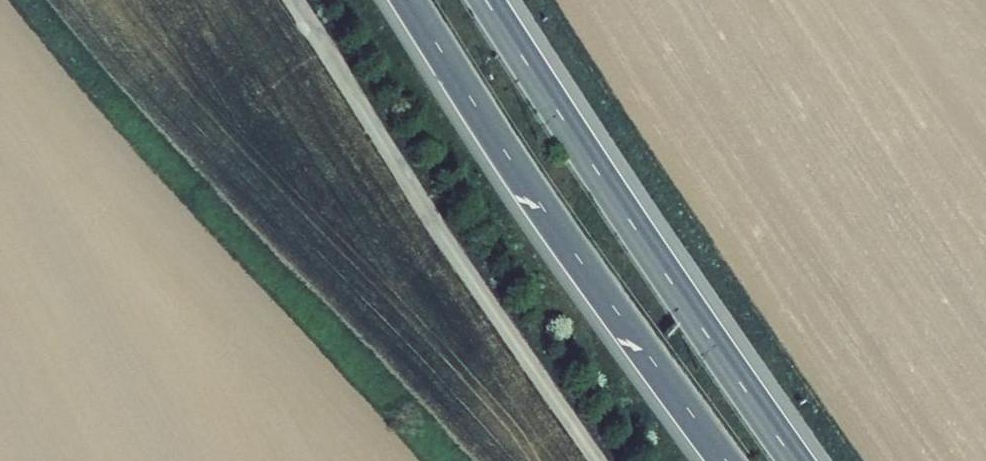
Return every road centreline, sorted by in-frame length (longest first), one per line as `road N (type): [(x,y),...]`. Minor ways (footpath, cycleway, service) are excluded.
road 1 (trunk): [(415,0),(740,460)]
road 2 (trunk): [(794,460),(485,0)]

